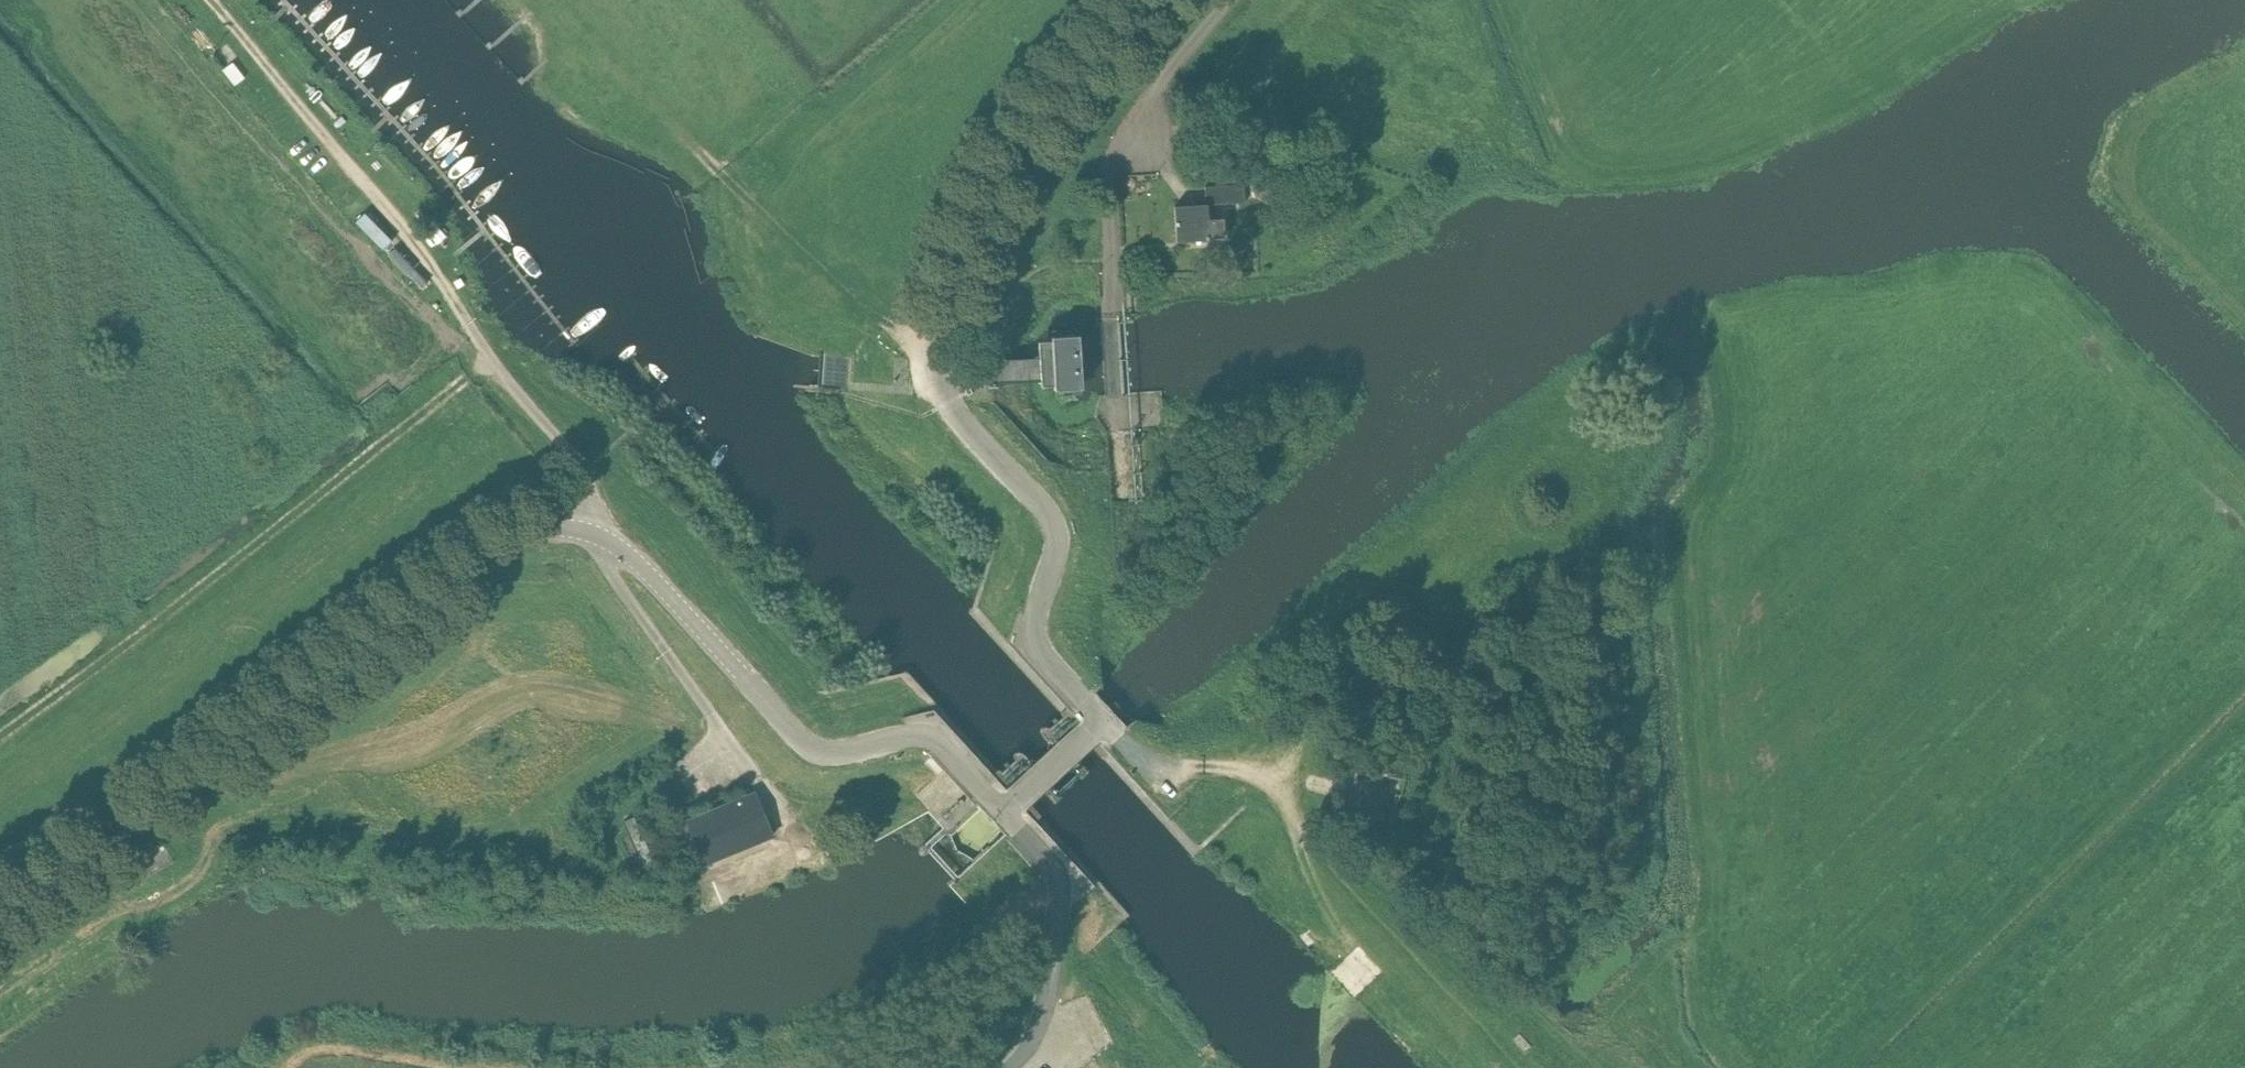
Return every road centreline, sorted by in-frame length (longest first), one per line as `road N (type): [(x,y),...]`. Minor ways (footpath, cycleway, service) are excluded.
road 1 (tertiary): [(0,905),(490,548),(557,527),(612,541),(639,562),(810,749),(828,755),(931,736),(1004,810)]
road 2 (tertiary): [(1004,810),(1097,724),(1032,643),(1056,558),(1052,530),(953,410),(936,373),(942,311),(951,268),(990,181),(1101,45),(1153,0)]
road 3 (tertiary): [(1011,1067),(1034,1038),(1047,997),(1061,888),(1004,810)]

